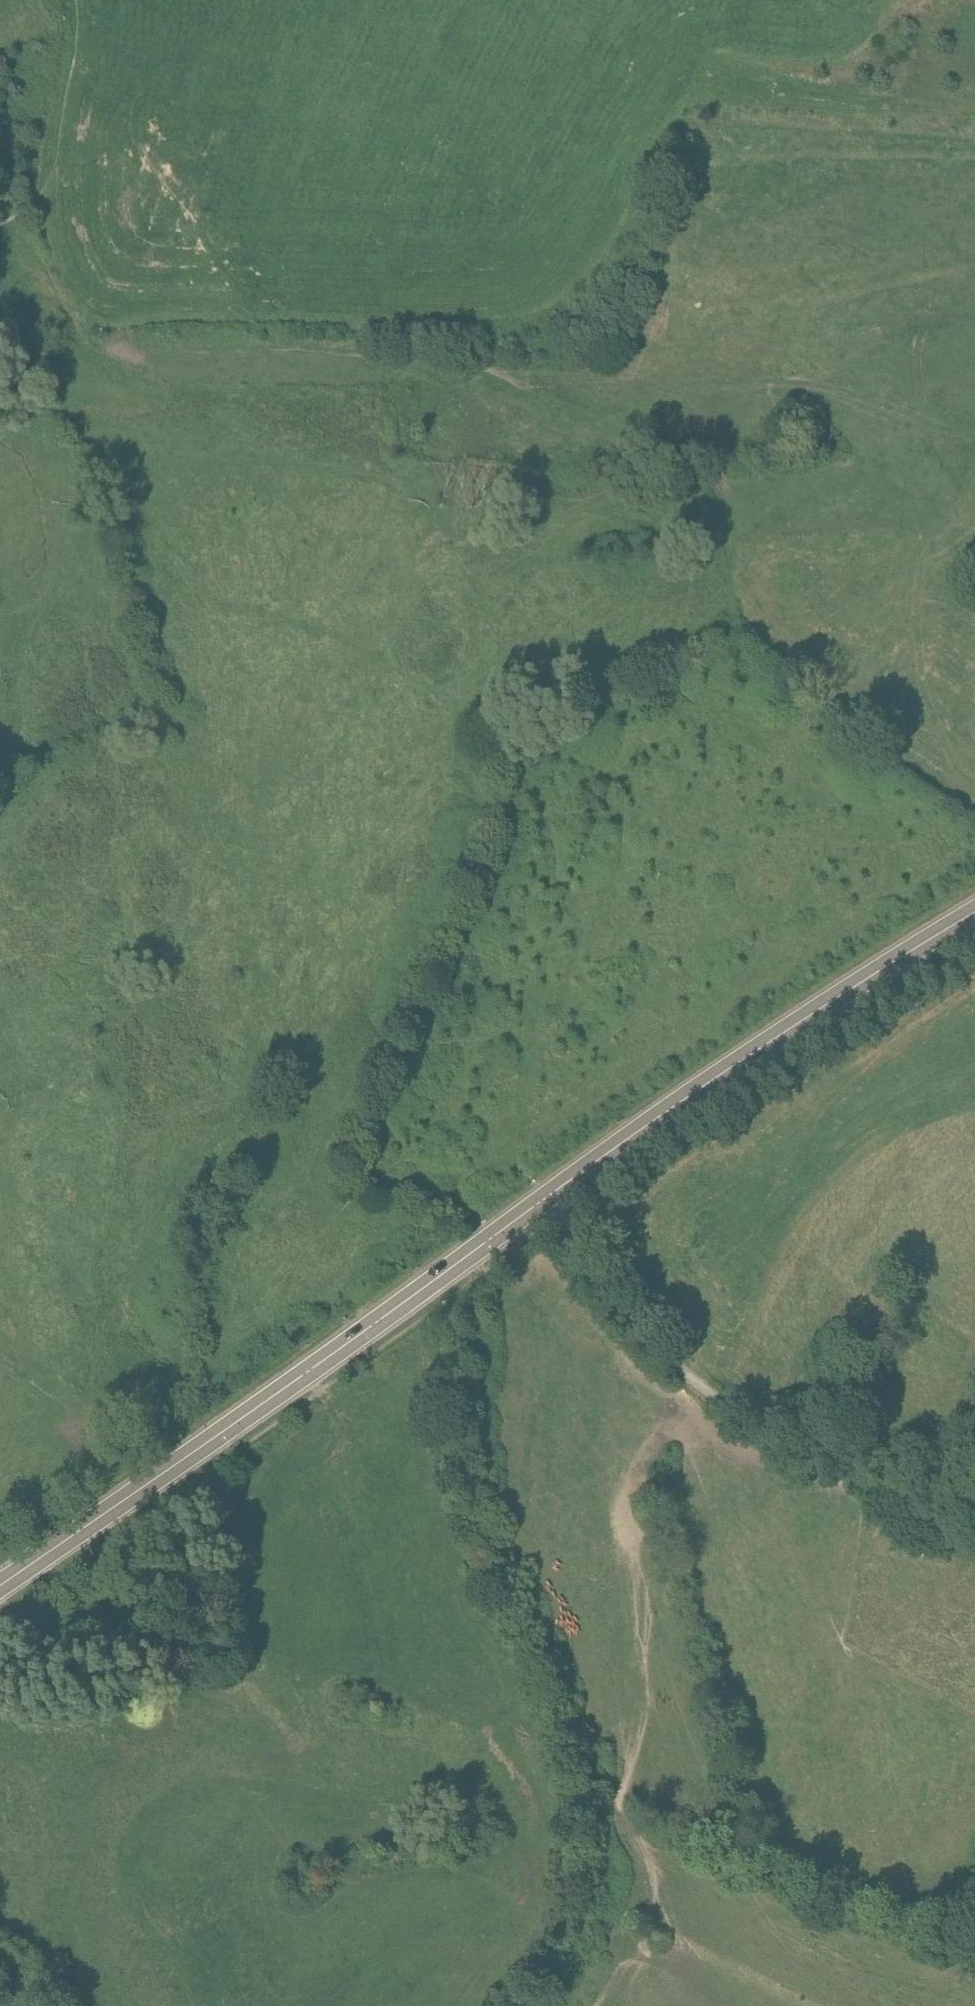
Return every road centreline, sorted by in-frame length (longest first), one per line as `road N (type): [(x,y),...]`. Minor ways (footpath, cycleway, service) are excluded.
road 1 (secondary): [(0,1585),(647,1124),(974,912)]

